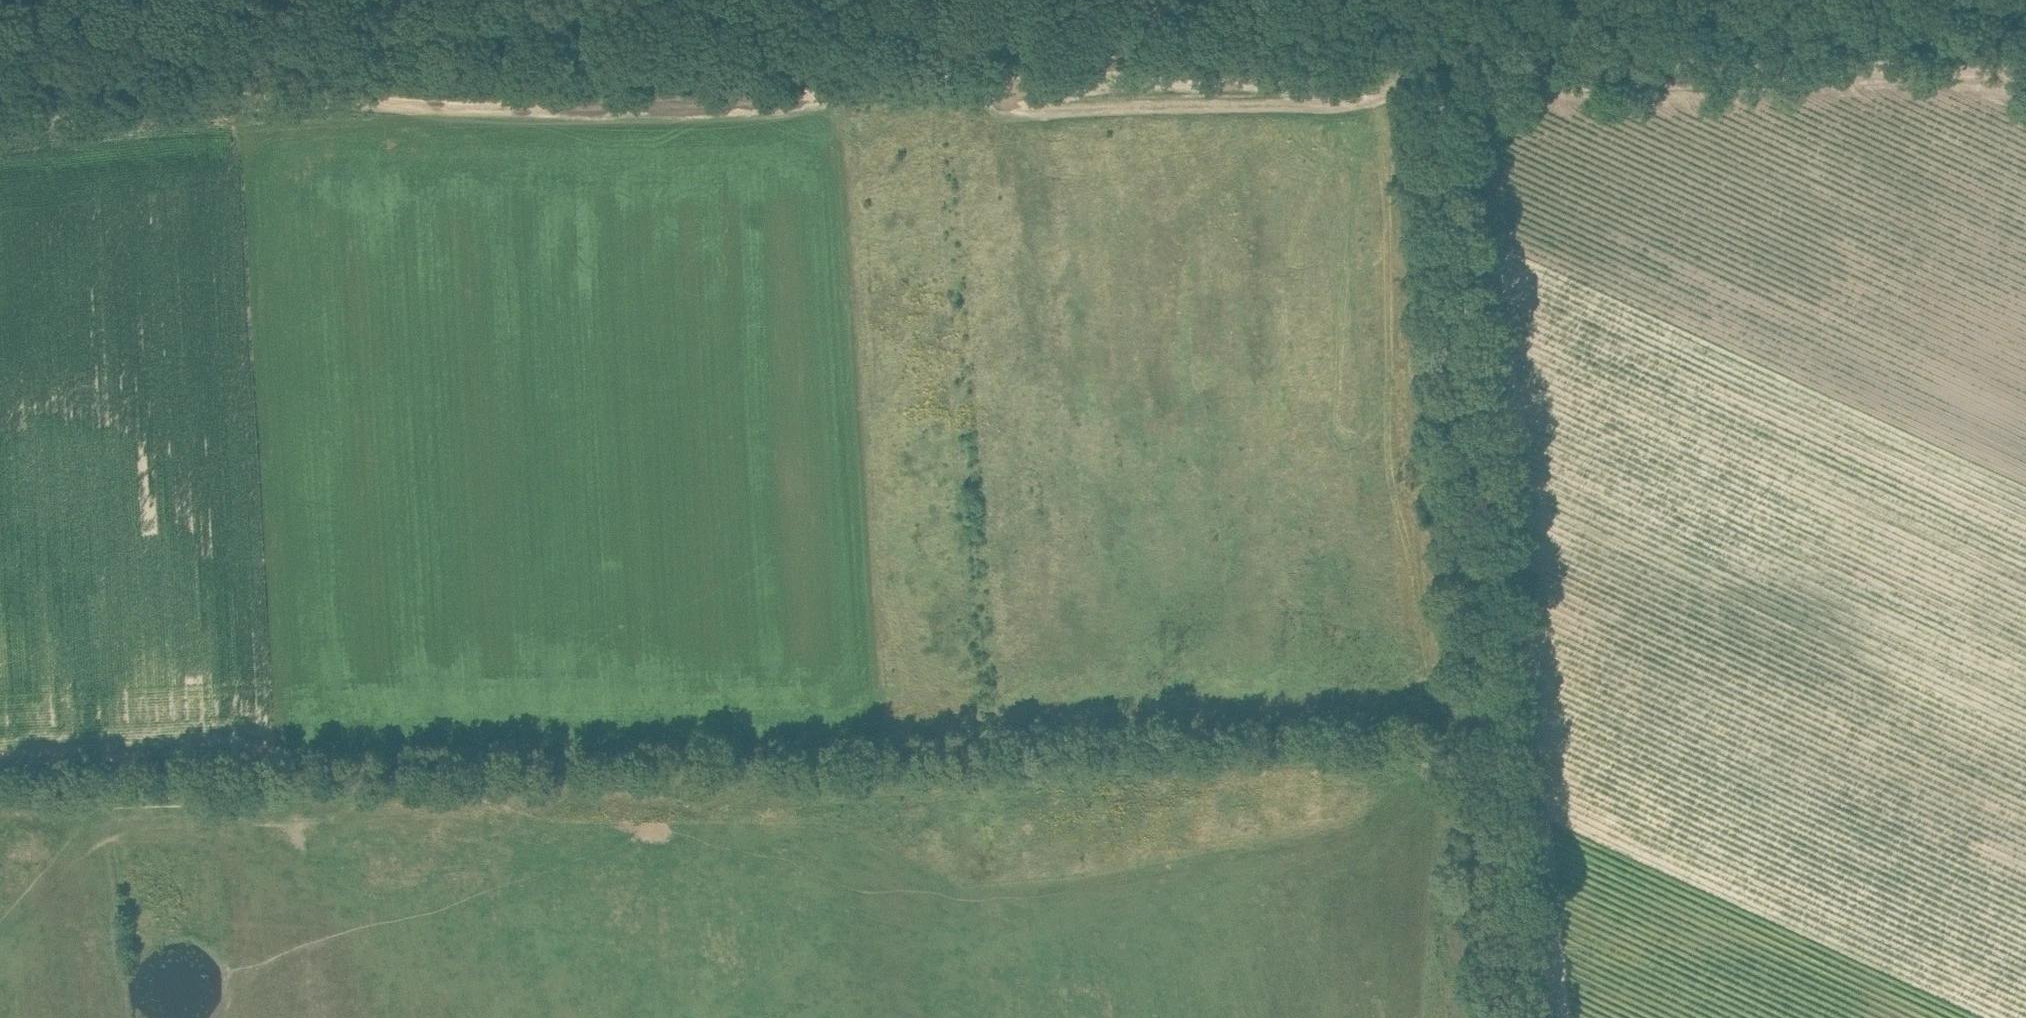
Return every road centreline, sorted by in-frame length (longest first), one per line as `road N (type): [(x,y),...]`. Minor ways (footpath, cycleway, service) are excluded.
road 1 (track): [(1442,73),(620,87),(0,110)]
road 2 (track): [(1492,747),(1442,73)]
road 3 (track): [(2025,76),(1986,69),(1442,73)]
road 4 (track): [(1512,1017),(1492,747)]
road 5 (track): [(298,0),(152,17),(32,0)]

